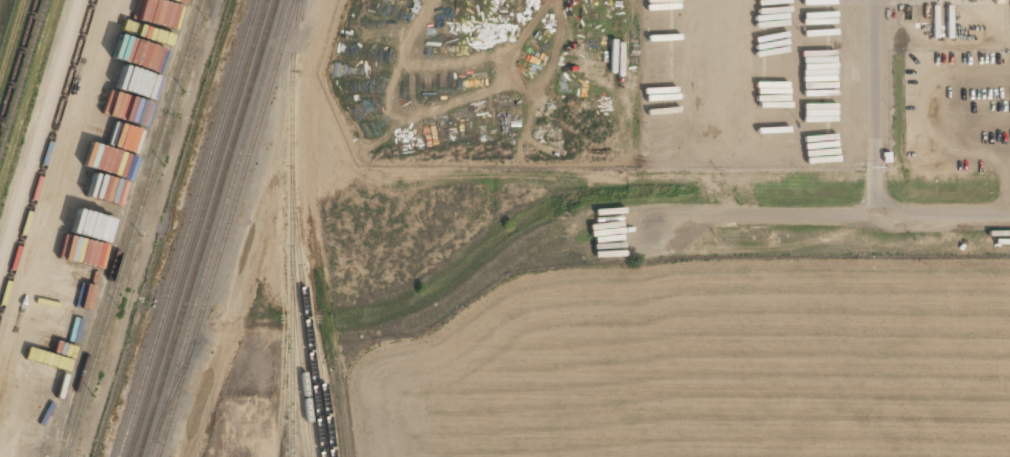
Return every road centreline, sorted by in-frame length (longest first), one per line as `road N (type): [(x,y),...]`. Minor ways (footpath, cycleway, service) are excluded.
road 1 (residential): [(1009,212),(625,211)]

